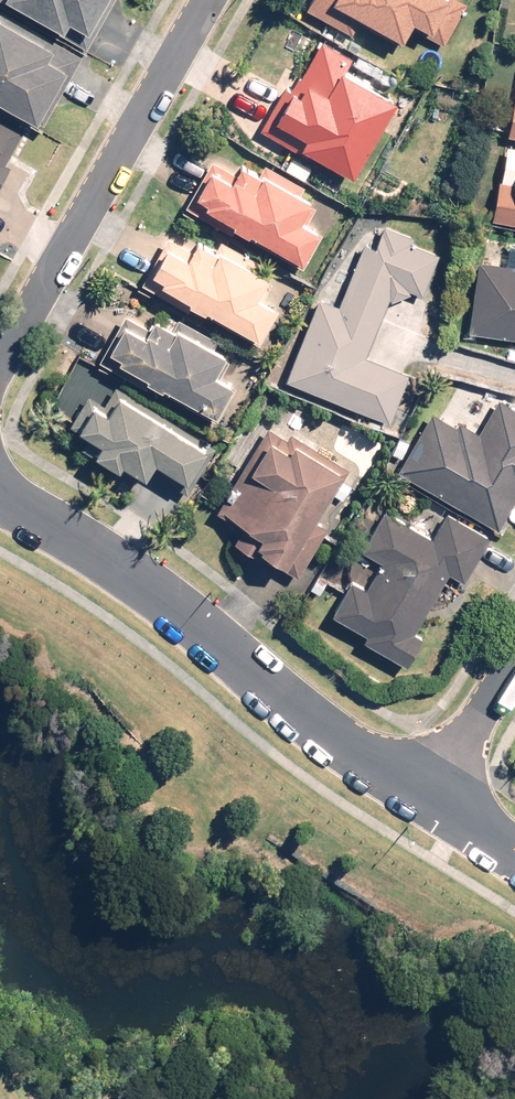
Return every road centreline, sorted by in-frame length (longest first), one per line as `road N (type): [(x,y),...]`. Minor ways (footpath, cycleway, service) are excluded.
road 1 (residential): [(430,793),(0,495)]
road 2 (residential): [(207,0),(0,359)]
road 3 (residential): [(514,656),(430,793)]

